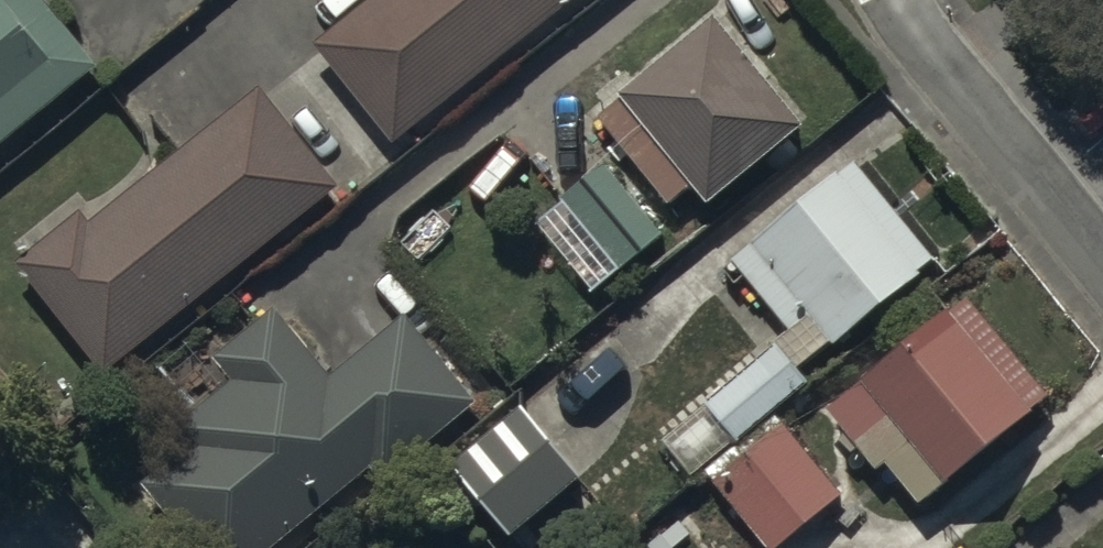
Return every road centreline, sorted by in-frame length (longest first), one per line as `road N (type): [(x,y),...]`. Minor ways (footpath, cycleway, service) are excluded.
road 1 (residential): [(1102,259),(897,0)]

